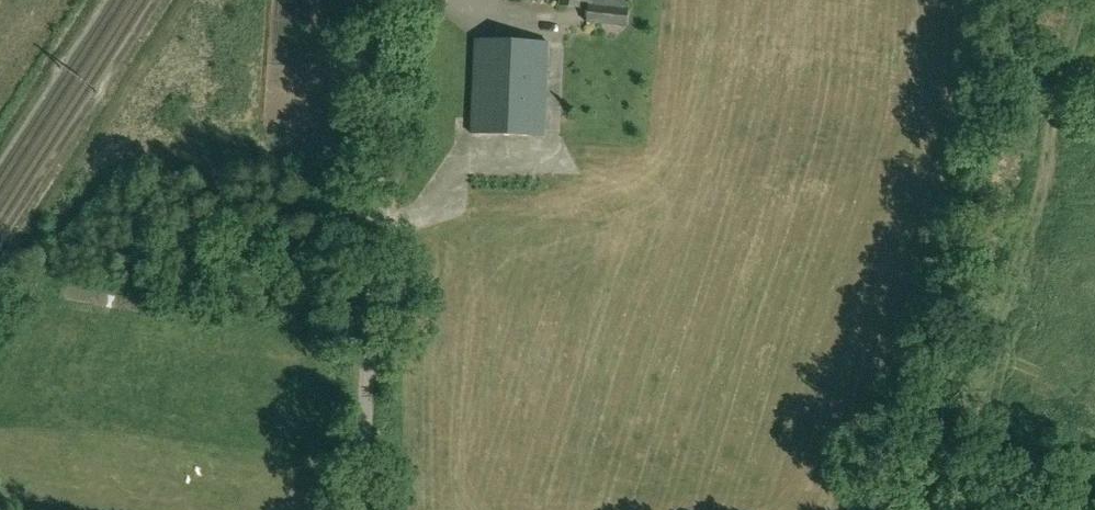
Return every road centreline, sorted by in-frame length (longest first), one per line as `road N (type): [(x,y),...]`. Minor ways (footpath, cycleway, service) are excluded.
road 1 (unclassified): [(369,509),(394,0)]

